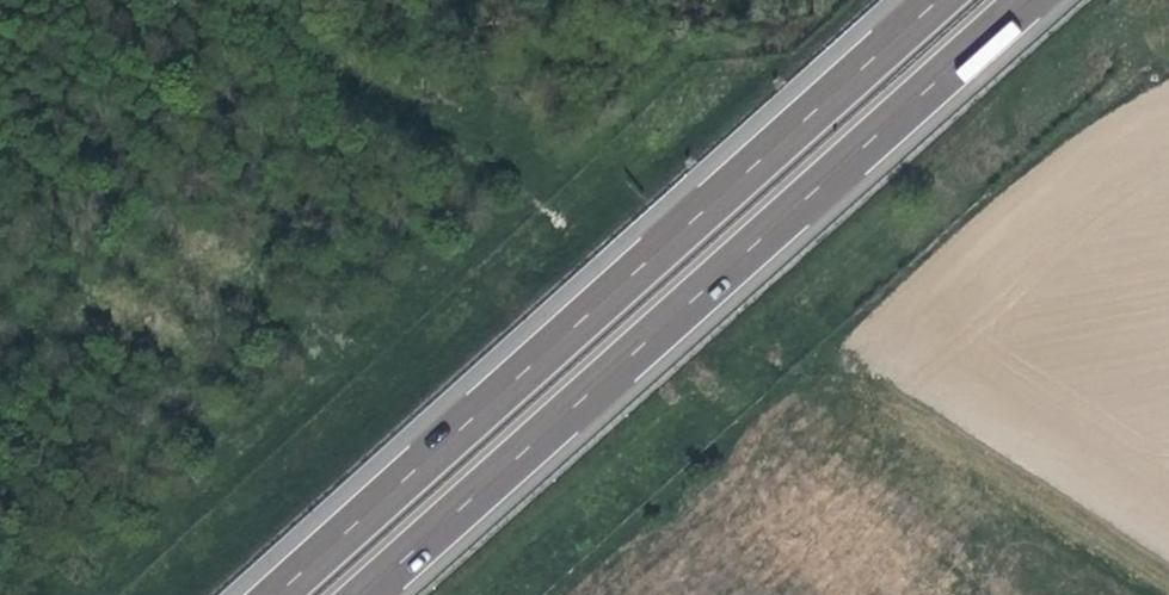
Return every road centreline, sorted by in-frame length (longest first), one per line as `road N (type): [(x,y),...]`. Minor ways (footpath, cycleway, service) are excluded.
road 1 (motorway): [(371,594),(1030,0)]
road 2 (motorway): [(942,0),(284,594)]

